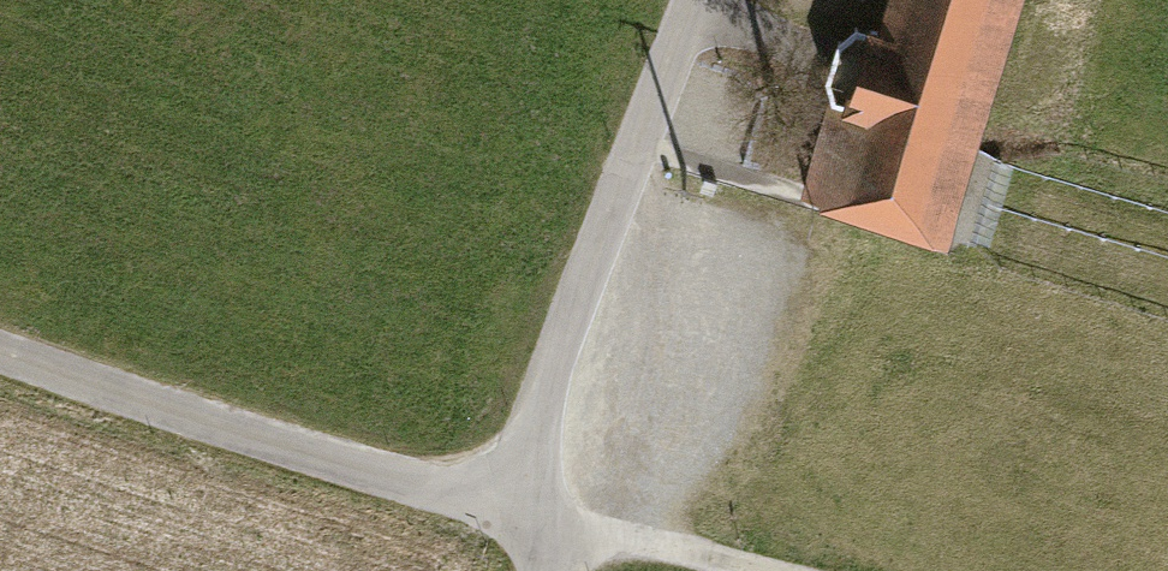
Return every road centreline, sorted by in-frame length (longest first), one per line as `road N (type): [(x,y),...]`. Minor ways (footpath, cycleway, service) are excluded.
road 1 (residential): [(0,350),(164,415),(544,517)]
road 2 (residential): [(544,517),(558,347),(689,0)]
road 3 (track): [(744,570),(544,517)]

